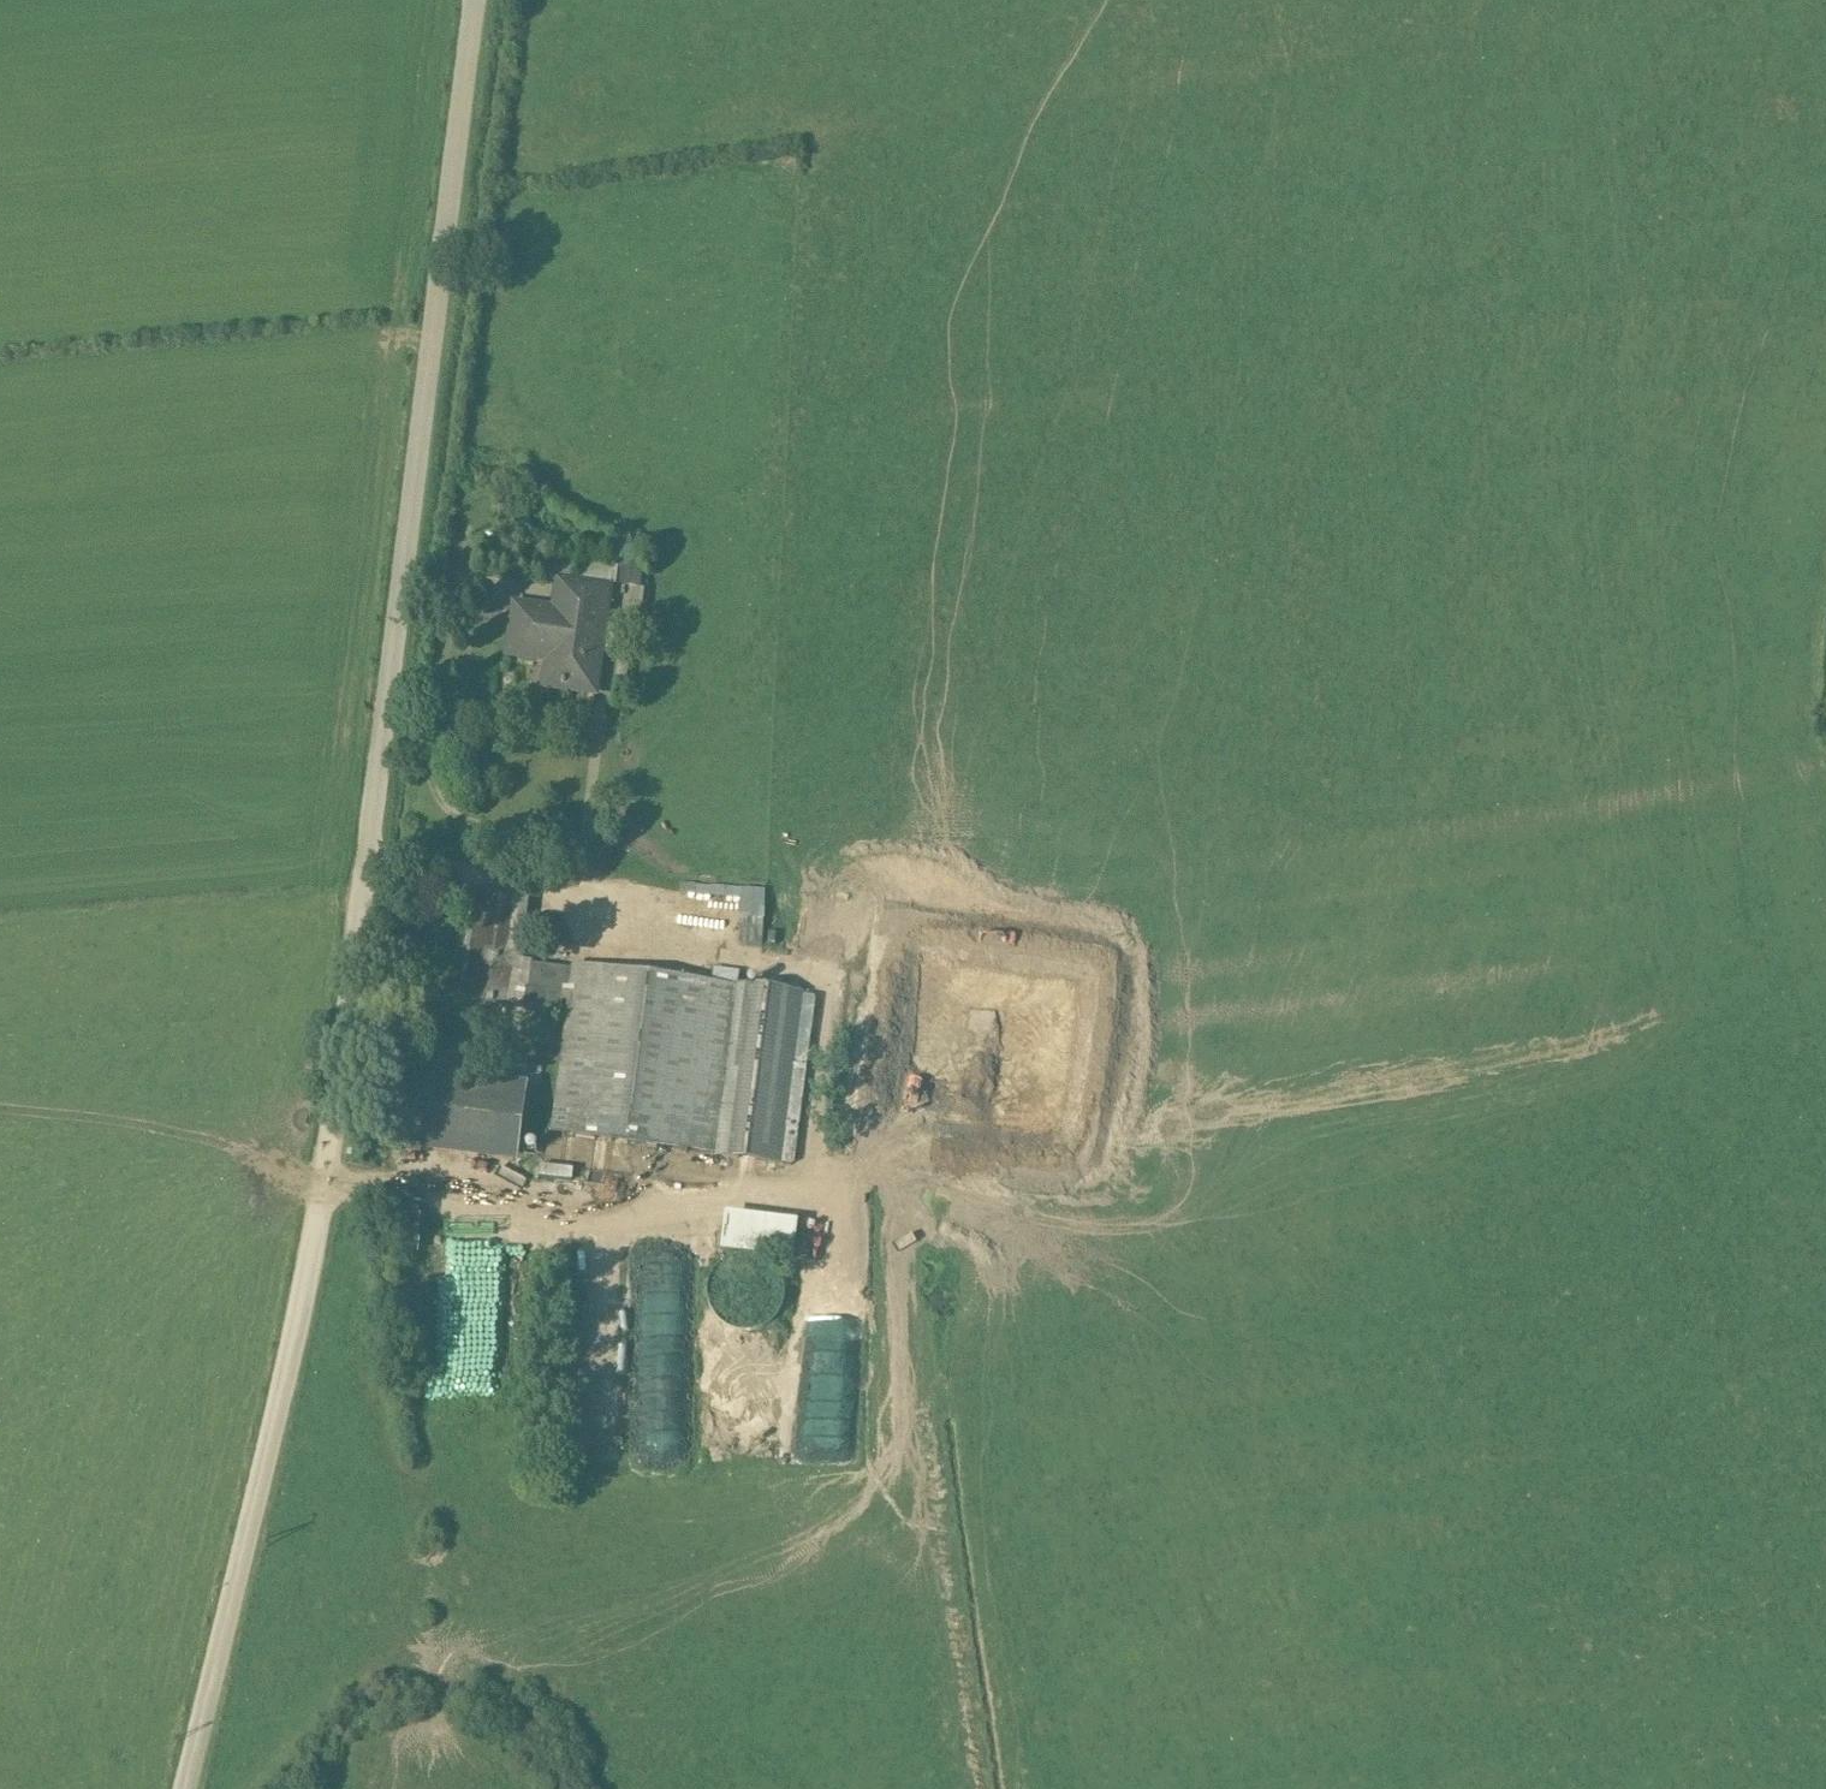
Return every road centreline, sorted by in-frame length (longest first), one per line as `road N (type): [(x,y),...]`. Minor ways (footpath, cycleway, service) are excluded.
road 1 (unclassified): [(189,1788),(315,1272),(478,0)]

